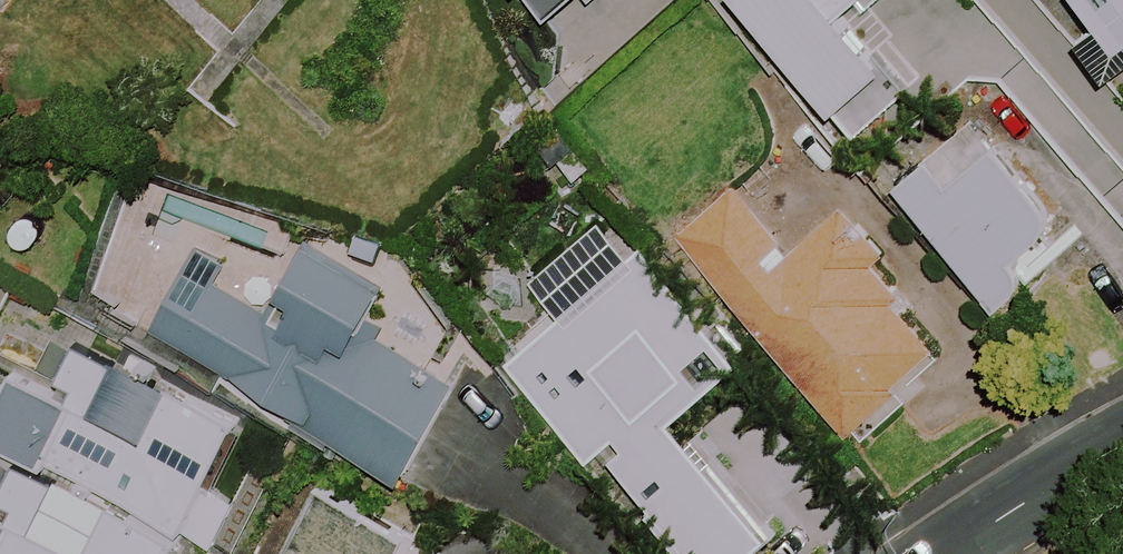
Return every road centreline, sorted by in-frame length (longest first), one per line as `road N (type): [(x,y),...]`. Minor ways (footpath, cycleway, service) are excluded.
road 1 (unclassified): [(967,553),(1122,458)]

